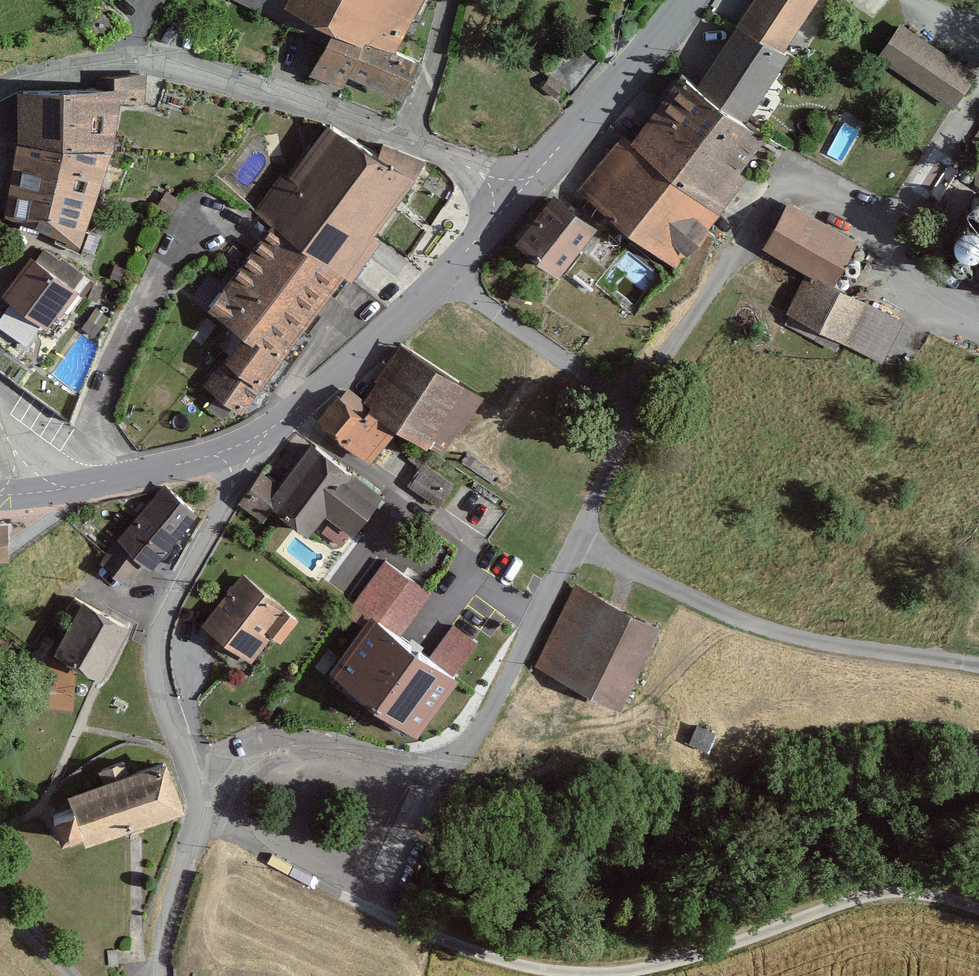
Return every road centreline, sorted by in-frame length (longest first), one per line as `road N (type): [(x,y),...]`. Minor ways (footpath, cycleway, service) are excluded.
road 1 (residential): [(445,275),(632,406),(578,542),(474,740),(447,764),(409,772),(294,756),(193,772)]
road 2 (residential): [(517,193),(408,138),(197,67),(74,67),(0,88)]
road 3 (residential): [(620,972),(545,969),(433,937),(200,818)]
road 4 (track): [(978,910),(926,893),(882,893),(726,947),(620,972)]
road 5 (residential): [(237,448),(231,487),(158,637),(168,710),(193,772)]
road 6 (tertiary): [(445,275),(293,416),(237,448)]
road 7 (tertiary): [(684,0),(517,193)]
road 8 (tertiary): [(237,448),(23,493)]
road 9 (residential): [(200,818),(160,975)]

